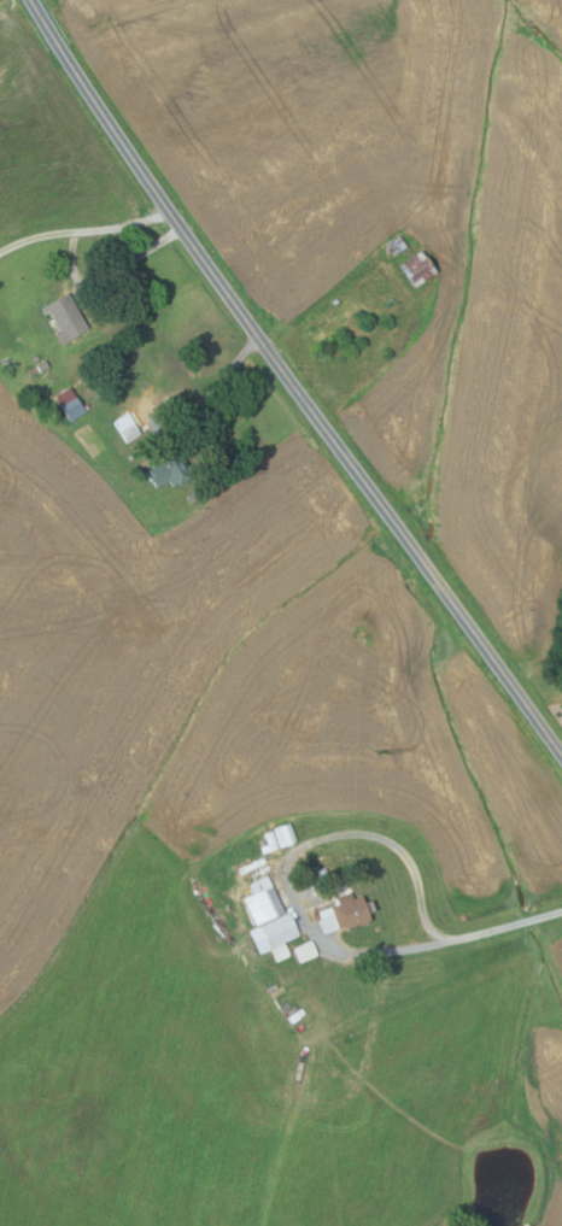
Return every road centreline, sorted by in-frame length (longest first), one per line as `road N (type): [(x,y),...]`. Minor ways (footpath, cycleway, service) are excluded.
road 1 (residential): [(561,753),(181,231),(30,0)]

